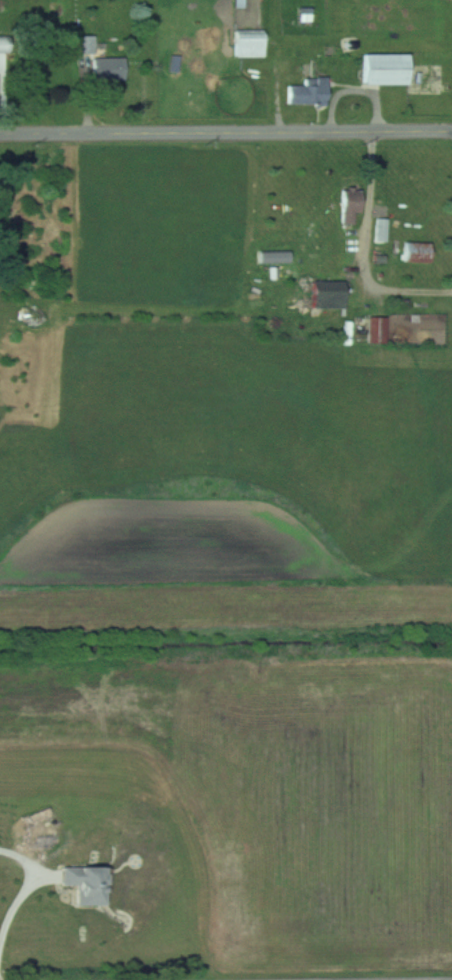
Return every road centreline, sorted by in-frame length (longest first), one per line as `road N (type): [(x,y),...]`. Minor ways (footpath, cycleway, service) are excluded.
road 1 (residential): [(451,129),(0,134)]

